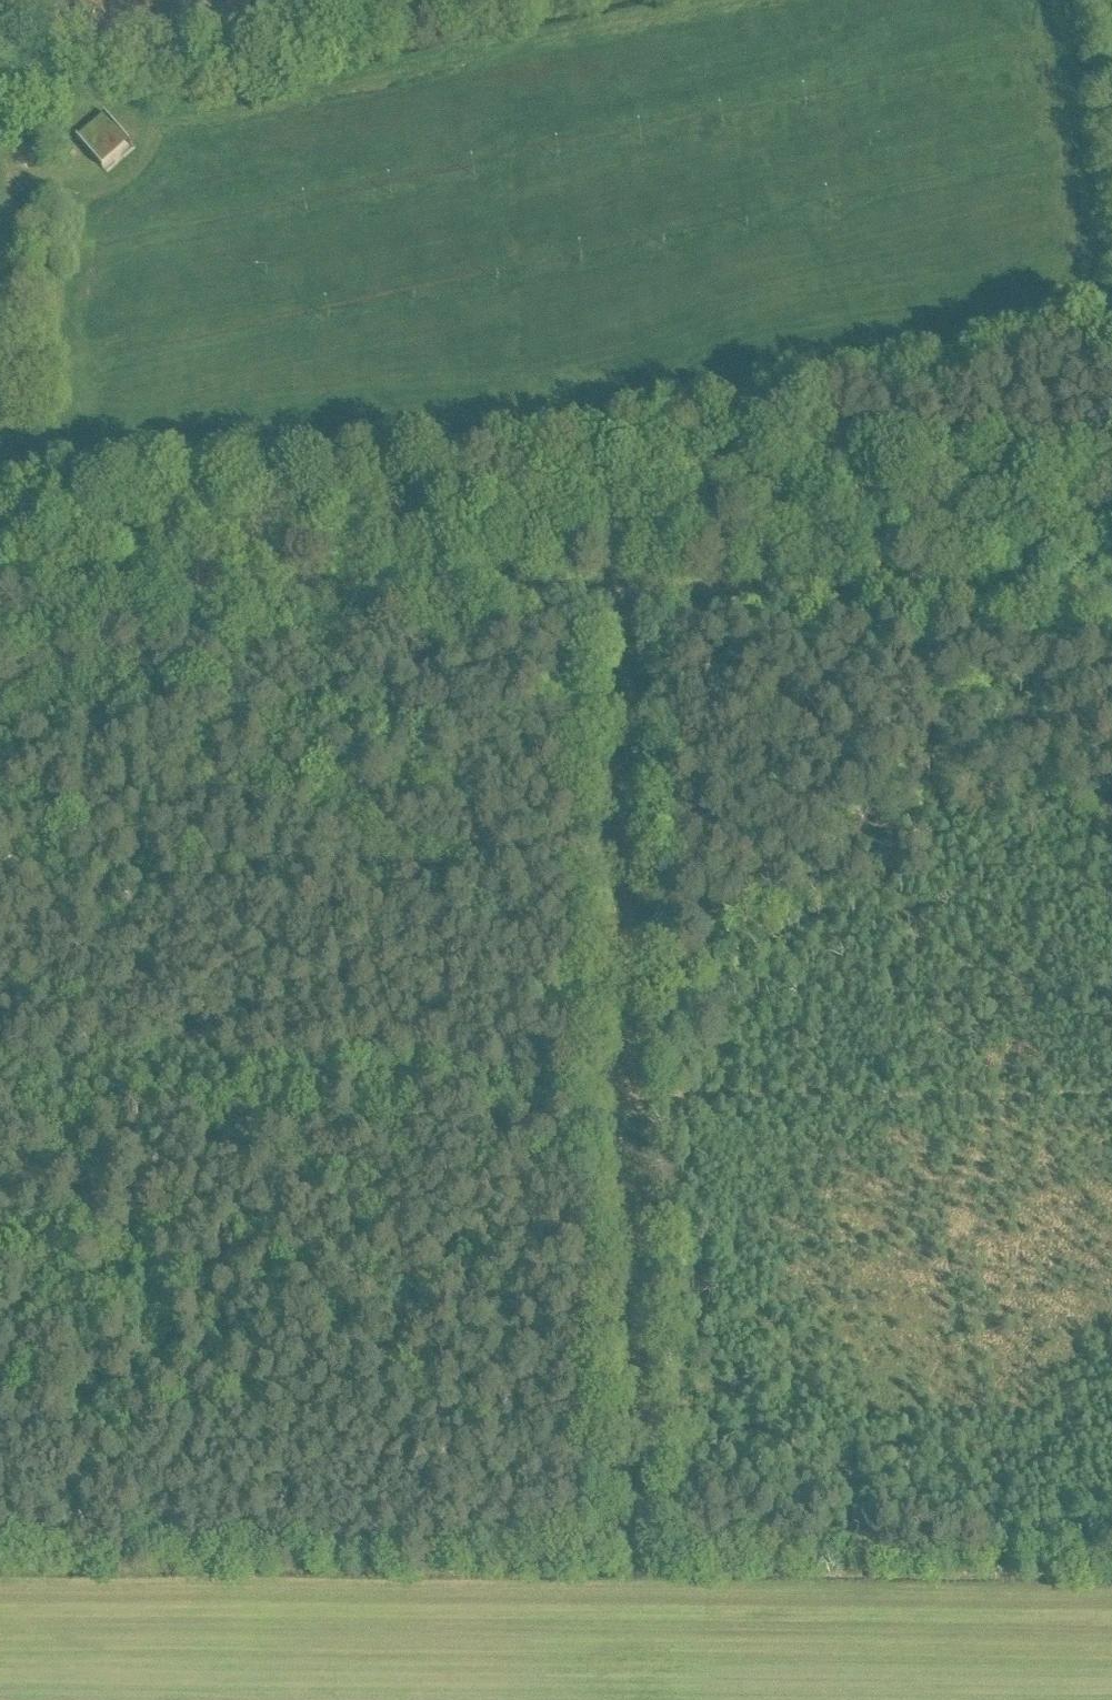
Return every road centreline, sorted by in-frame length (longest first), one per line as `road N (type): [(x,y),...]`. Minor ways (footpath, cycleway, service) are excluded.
road 1 (track): [(1111,599),(0,588)]
road 2 (track): [(615,597),(642,1582)]
road 3 (track): [(0,450),(9,101)]

